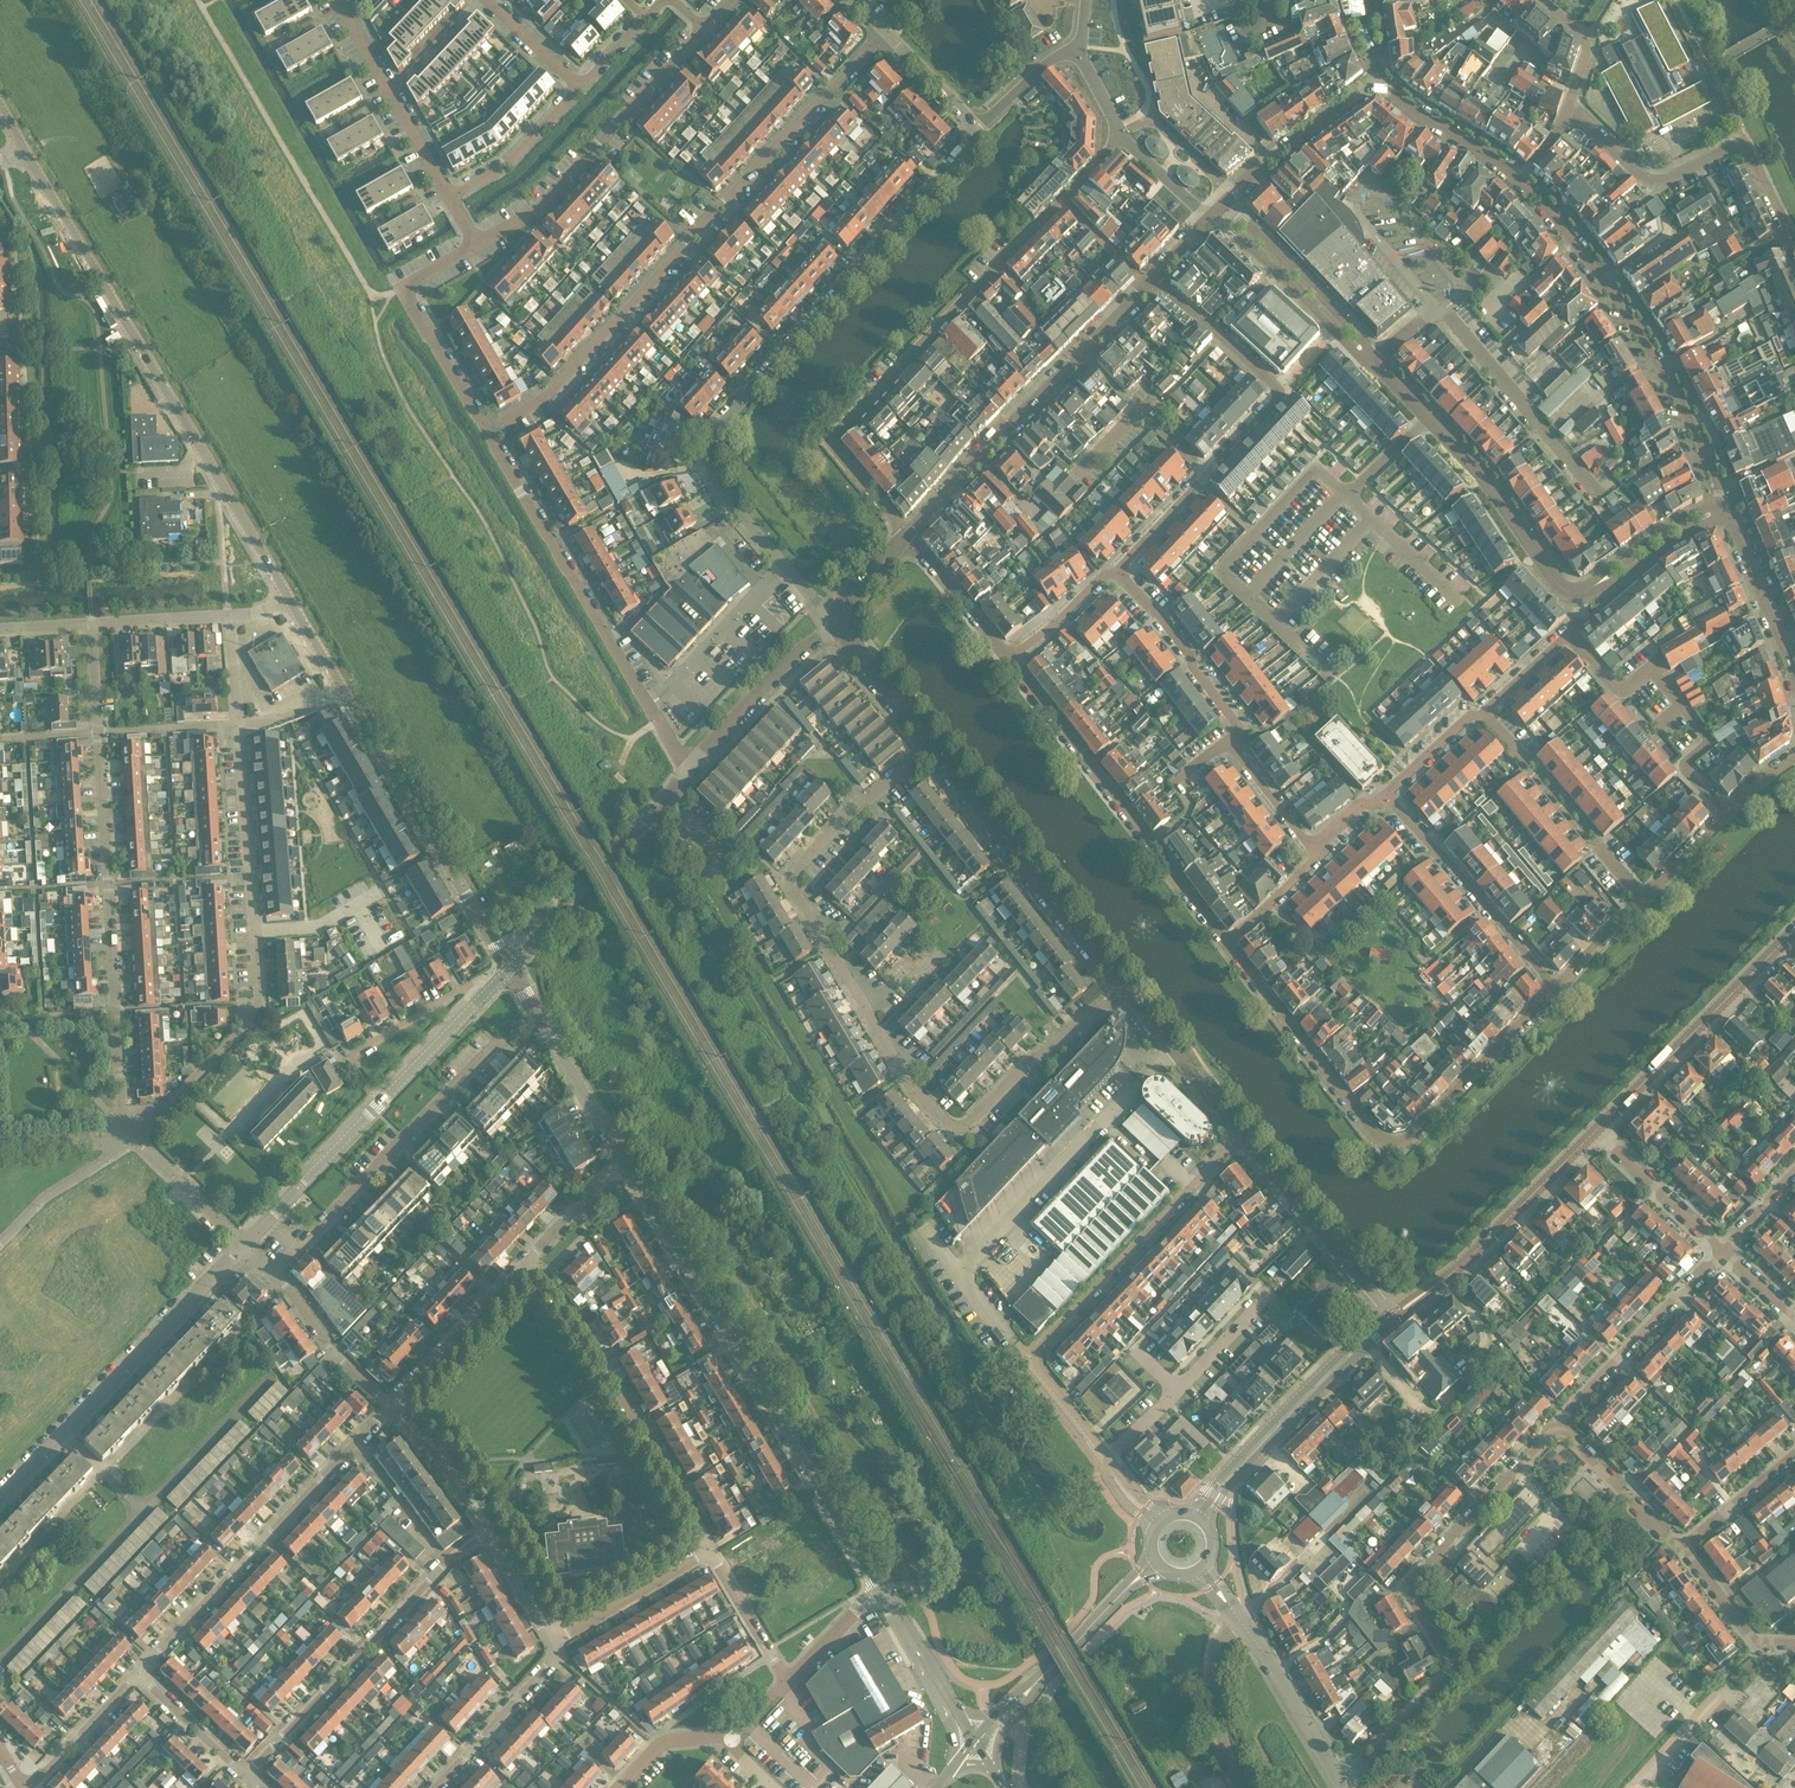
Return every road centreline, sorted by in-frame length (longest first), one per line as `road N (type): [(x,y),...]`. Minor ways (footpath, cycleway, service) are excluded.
road 1 (residential): [(842,619),(722,490),(711,461),(717,434),(978,129)]
road 2 (residential): [(486,431),(547,395),(884,30)]
road 3 (residential): [(133,1135),(119,1121),(91,624)]
road 4 (tertiary): [(27,151),(288,597)]
road 5 (tertiary): [(620,1154),(879,1591)]
road 6 (residential): [(960,1126),(947,1122),(918,1088),(856,998),(792,876),(931,748)]
road 7 (residential): [(1555,986),(1411,1140),(1388,1143),(1226,945)]
road 8 (residential): [(133,1135),(251,1023),(259,1002),(236,718)]
road 9 (residential): [(1336,1776),(1371,1753),(1445,1671),(1408,1588),(1557,1421)]
road 10 (residential): [(1061,200),(830,439),(905,537)]
road 11 (residential): [(1108,1457),(1038,1355),(1240,1137)]
road 12 (residential): [(690,770),(486,431)]
road 13 (residential): [(1720,511),(1721,482),(1665,370),(1555,216),(1520,182)]
road 14 (residential): [(136,1673),(389,1405)]
road 15 (residential): [(1226,945),(1008,660)]
road 16 (tertiary): [(0,1498),(243,1243)]
road 17 (residential): [(905,537),(1148,284)]
road 18 (residential): [(522,1258),(588,1340),(708,1552)]
road 19 (residential): [(239,1773),(283,1736),(451,1557),(486,1534)]
road 20 (tertiary): [(341,684),(509,970)]
road 21 (residential): [(270,1274),(502,1037)]
road 22 (residential): [(1794,258),(1744,142),(1676,175),(1646,178),(1574,111)]
road 23 (residential): [(1593,487),(1446,309),(1374,362)]
road 24 (residential): [(476,245),(539,206),(705,29)]
road 25 (residential): [(1578,592),(1558,582),(1453,446),(1374,362)]
road 26 (residential): [(1121,988),(931,748)]
road 27 (residential): [(1153,279),(1282,395),(1207,473)]
road 28 (tertiary): [(1199,1520),(1327,1375),(1393,1318)]
road 29 (tertiary): [(1596,1130),(1794,933)]
road 30 (tertiary): [(1393,1318),(1461,1266),(1596,1130)]
road 31 (residential): [(1555,986),(1384,794)]
road 32 (residential): [(486,431),(401,289),(476,245)]
road 33 (residential): [(1557,1421),(1723,1250)]
road 34 (residential): [(1393,1318),(1240,1137)]
road 35 (residential): [(665,801),(509,970)]
road 36 (residential): [(1011,1349),(1152,1529)]
road 37 (residential): [(337,0),(450,198)]
road 38 (residential): [(1213,217),(1374,362)]
road 39 (residential): [(1374,362),(1226,204)]
road 40 (tertiary): [(509,970),(620,1154)]
road 41 (residential): [(690,770),(784,667),(842,619)]
road 42 (residential): [(378,1106),(352,1054),(467,986),(487,992)]
road 43 (residential): [(960,1126),(1121,988)]
road 44 (residential): [(1116,573),(1190,654),(1236,723),(1236,741)]
road 45 (residential): [(389,1405),(522,1258)]
road 46 (residential): [(1379,82),(1269,160),(1226,204)]
road 47 (tertiary): [(243,1243),(378,1106)]
road 48 (residential): [(1240,1137),(1121,988)]
road 49 (residential): [(435,1787),(551,1660),(555,1644)]
road 50 (residential): [(1336,1776),(1238,1616)]
road 51 (residential): [(1684,1546),(1662,1535),(1557,1421)]
road 52 (residential): [(1794,671),(1729,515),(1720,511)]
road 53 (residential): [(555,1644),(708,1552)]
road 54 (residential): [(389,1405),(335,1355),(270,1274)]
road 55 (residential): [(1723,1250),(1596,1130)]
road 56 (residential): [(1520,182),(1379,82)]
road 57 (residential): [(1207,473),(1139,409),(1085,467)]
road 58 (tertiary): [(1035,1685),(1156,1565)]
road 59 (residential): [(578,88),(511,160),(450,198)]
road 60 (residential): [(1682,707),(1652,668),(1622,693),(1568,633)]
road 61 (residential): [(1720,511),(1578,592)]
road 62 (residential): [(486,1534),(445,1465),(389,1405)]
road 63 (residential): [(1008,660),(905,537)]
road 64 (residential): [(0,1241),(124,1141)]
road 65 (residential): [(26,1787),(136,1673)]
road 66 (residential): [(931,748),(847,640),(842,619)]
road 67 (tertiary): [(378,1106),(487,992)]
road 68 (residential): [(1794,1644),(1759,1643),(1684,1546)]
road 69 (residential): [(243,1243),(133,1135)]
road 70 (residential): [(708,1552),(786,1682)]
road 71 (residential): [(1794,1453),(1684,1546)]
road 72 (residential): [(239,1773),(136,1673)]
road 73 (residential): [(522,1258),(620,1154)]
road 74 (residential): [(1728,816),(1687,773),(1710,744),(1682,707)]
road 75 (residential): [(1116,573),(1008,660)]
road 76 (residential): [(91,624),(229,616)]
road 77 (residential): [(978,129),(884,30)]
road 78 (residential): [(1574,111),(1587,44),(1536,0)]
road 79 (residential): [(1207,473),(1116,573)]
road 80 (residential): [(1638,1786),(1730,1687)]
road 81 (residential): [(1226,945),(1314,863),(1314,849)]
road 82 (residential): [(978,129),(1055,55),(1082,52)]
road 83 (residential): [(1236,741),(1314,849)]
road 84 (residential): [(786,1682),(879,1591)]
road 85 (residential): [(486,1534),(555,1644)]
road 86 (residential): [(1177,1390),(1265,1295)]
road 87 (tertiary): [(910,1641),(959,1740),(960,1759)]
road 88 (residential): [(1384,794),(1483,713)]
road 89 (residential): [(578,88),(488,0)]
road 90 (residential): [(622,1787),(663,1743),(728,1738)]
road 91 (residential): [(0,1148),(124,1141)]
road 92 (residential): [(1643,899),(1555,986)]
road 93 (residential): [(1213,217),(1121,138)]
road 94 (residential): [(1148,284),(1061,200)]

